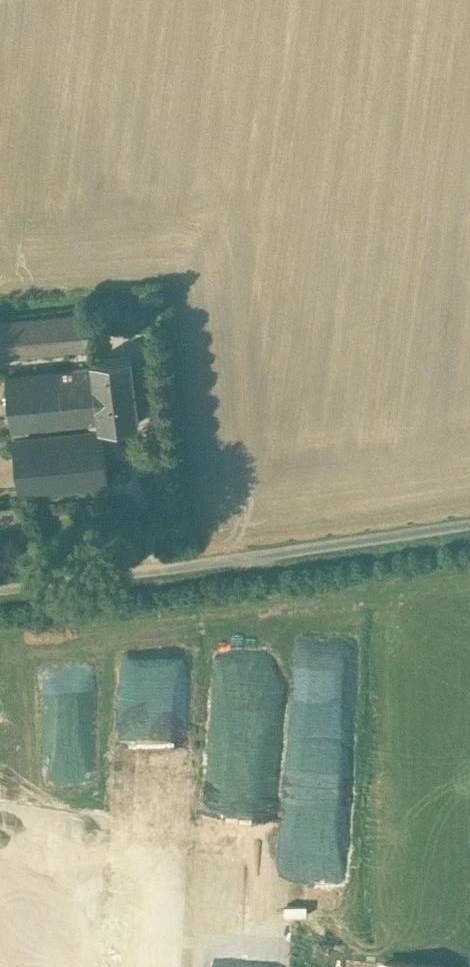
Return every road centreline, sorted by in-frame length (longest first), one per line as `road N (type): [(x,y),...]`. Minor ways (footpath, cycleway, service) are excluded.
road 1 (residential): [(0,596),(469,525)]

